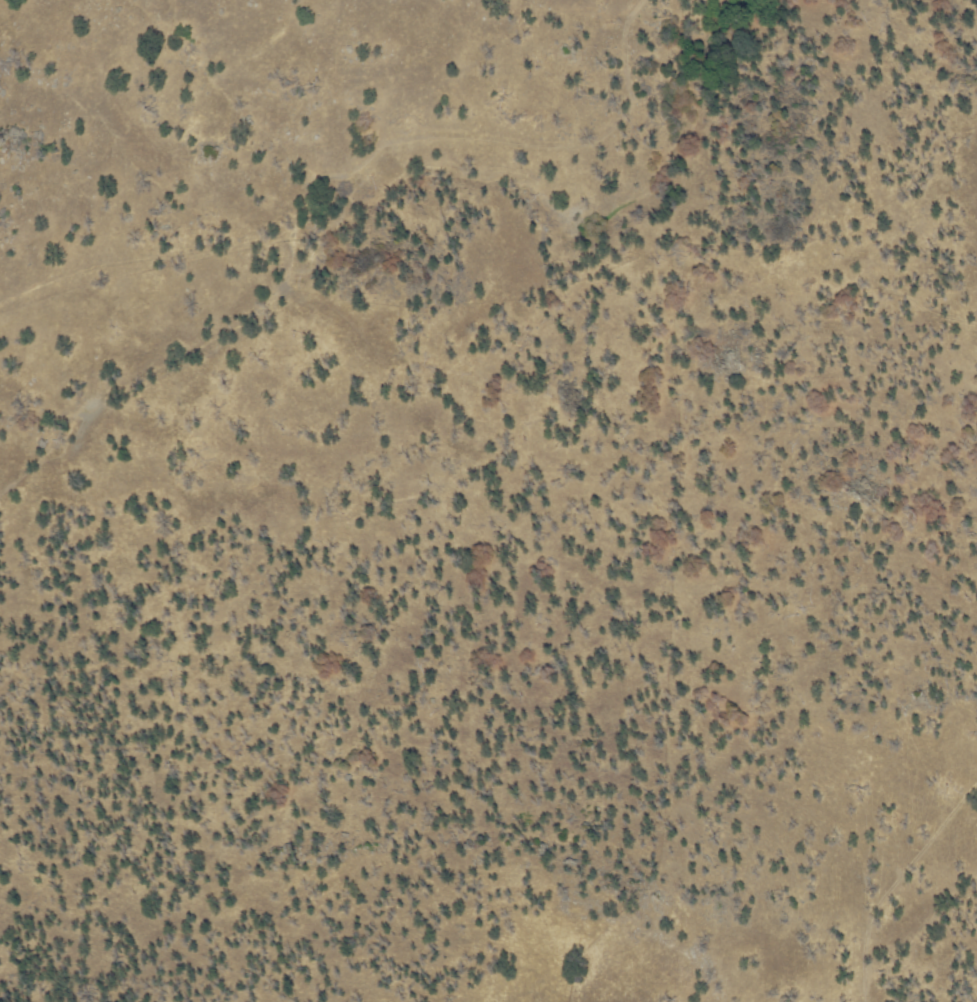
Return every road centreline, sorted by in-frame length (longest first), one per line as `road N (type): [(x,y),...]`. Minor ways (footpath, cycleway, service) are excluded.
road 1 (residential): [(607,100),(706,0)]

